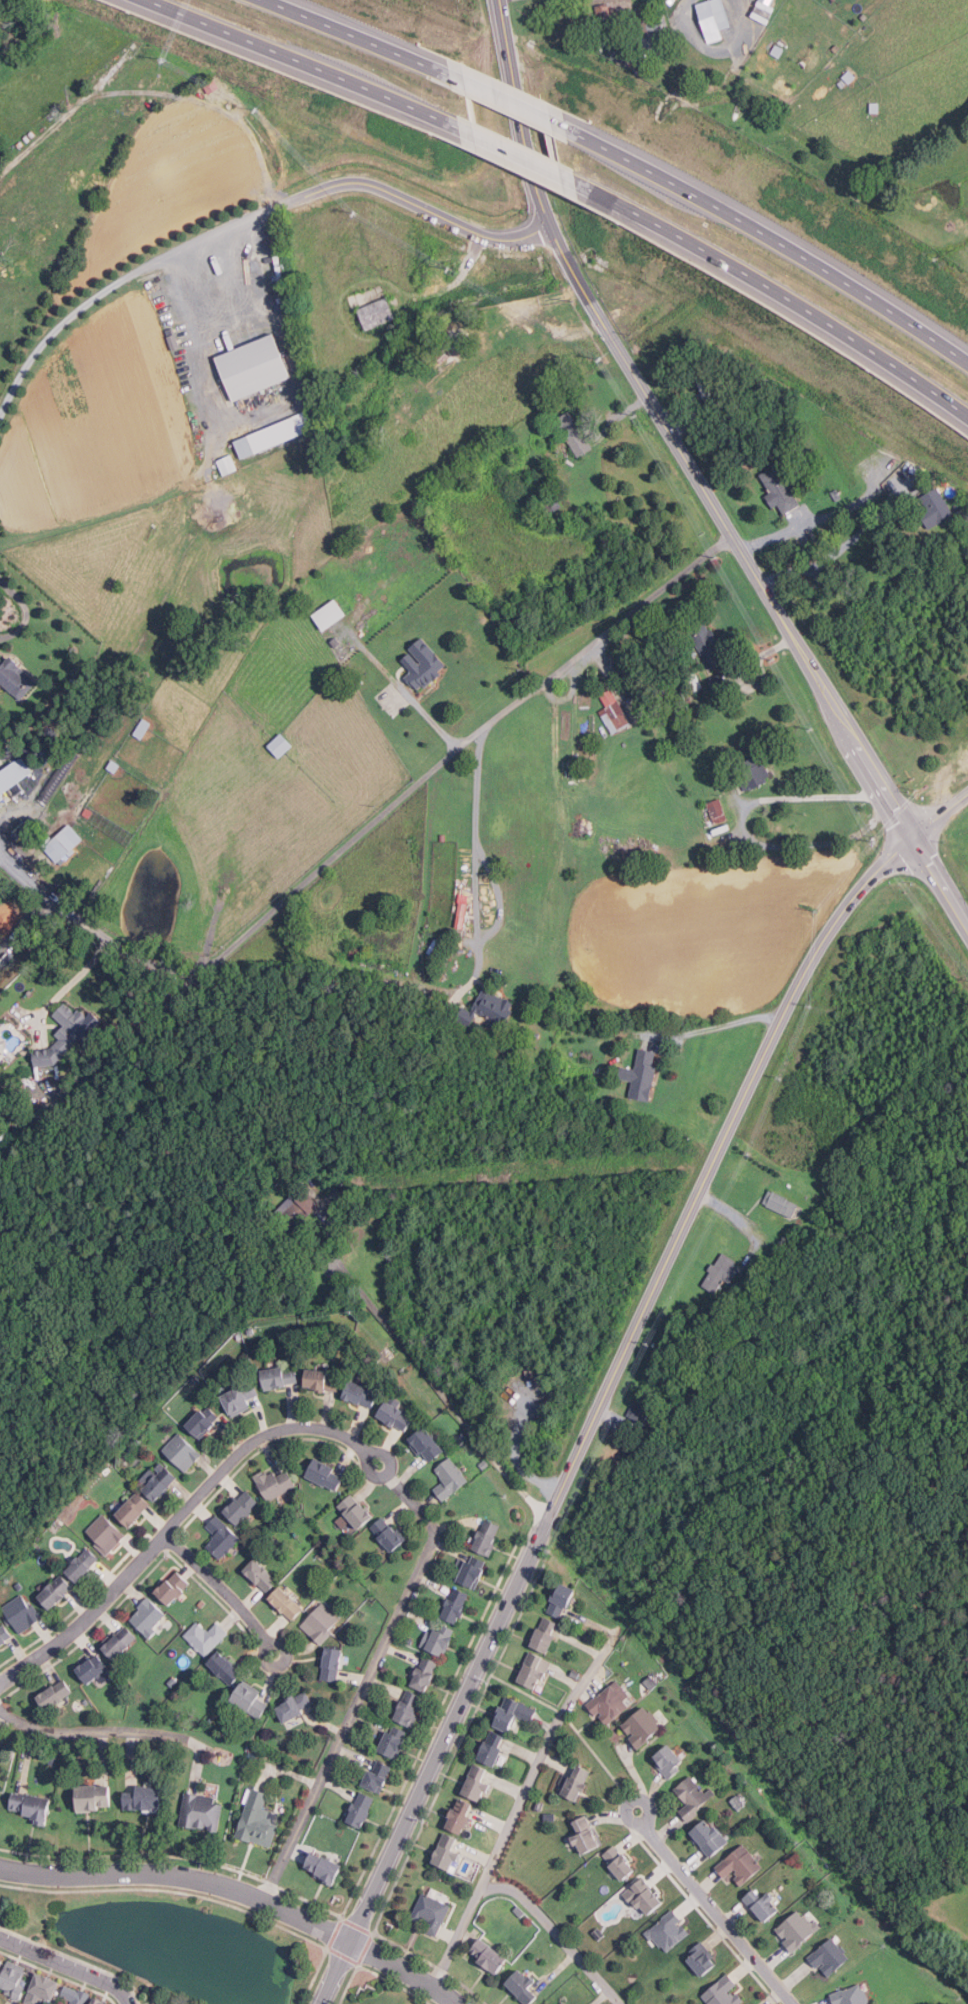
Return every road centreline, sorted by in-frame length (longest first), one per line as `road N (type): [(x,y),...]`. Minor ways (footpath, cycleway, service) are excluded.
road 1 (secondary): [(846,726),(567,261),(528,159),(499,0)]
road 2 (tertiary): [(577,1449),(814,949),(860,884),(912,835)]
road 3 (tertiary): [(318,2003),(577,1449)]
road 4 (residential): [(0,1687),(84,1622),(229,1467),(271,1434),(320,1429),(344,1436),(378,1463)]
road 5 (motorway): [(967,365),(719,210),(546,122)]
road 6 (residential): [(456,2003),(348,1941),(232,1889),(159,1875),(0,1870)]
road 7 (motorway): [(558,176),(752,279),(967,418)]
road 8 (motorway): [(151,0),(480,139)]
road 9 (residential): [(792,2003),(651,1837),(637,1808)]
road 10 (motorway): [(471,88),(265,0)]
road 11 (residential): [(167,1533),(273,1652)]
road 12 (residential): [(128,2003),(118,1988),(0,1939)]
road 13 (secondary): [(912,835),(846,726)]

